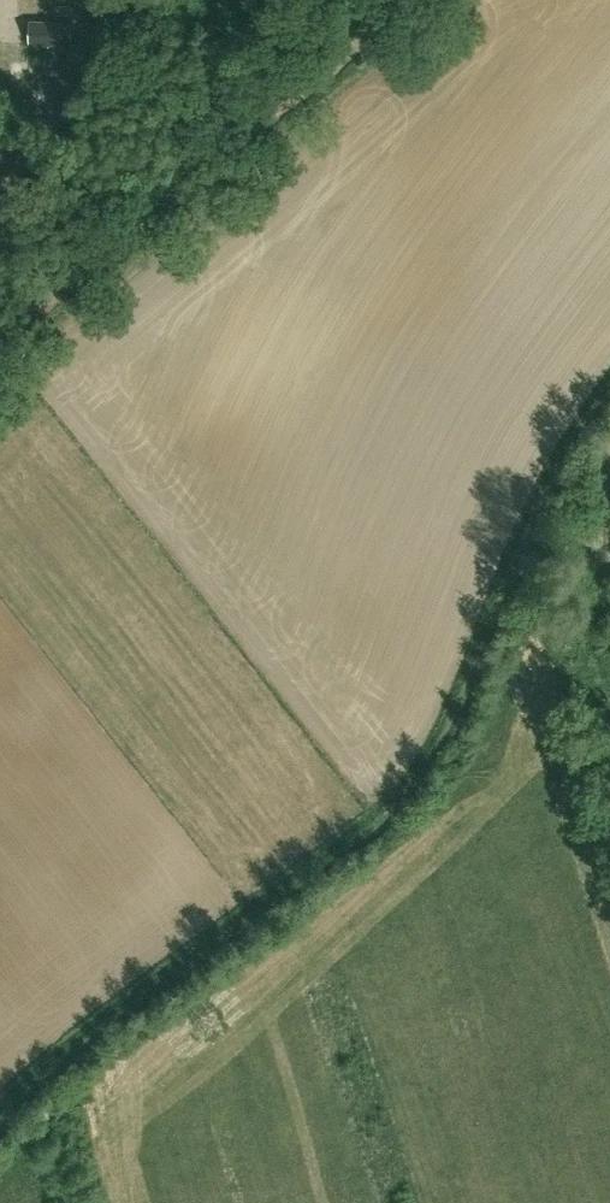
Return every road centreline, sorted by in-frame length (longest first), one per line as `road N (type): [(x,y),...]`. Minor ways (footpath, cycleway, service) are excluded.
road 1 (track): [(405,0),(0,347)]

